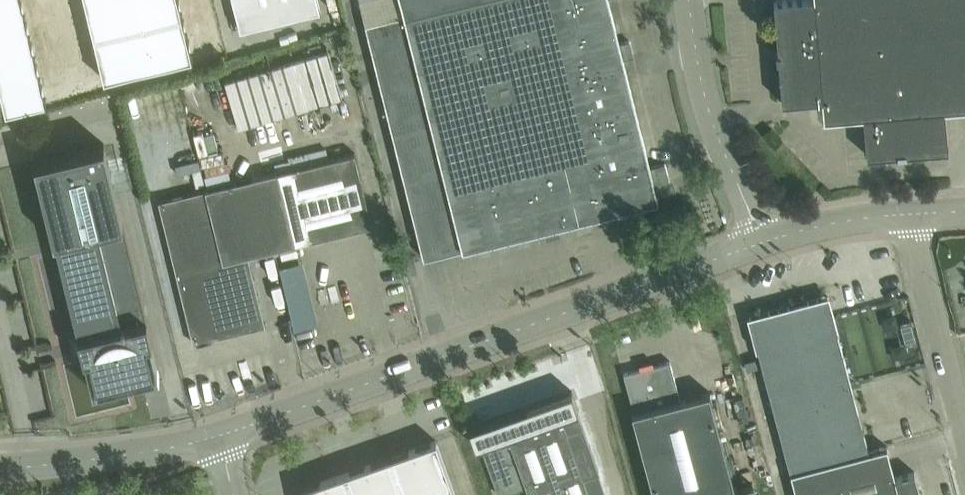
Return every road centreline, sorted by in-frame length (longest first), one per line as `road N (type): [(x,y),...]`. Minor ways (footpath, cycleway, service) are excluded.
road 1 (unclassified): [(221,435),(762,243)]
road 2 (unclassified): [(762,243),(705,104),(686,0)]
road 3 (unclassified): [(964,435),(910,213)]
road 4 (unclassified): [(0,468),(221,435)]
road 5 (unclassified): [(762,243),(910,213)]

